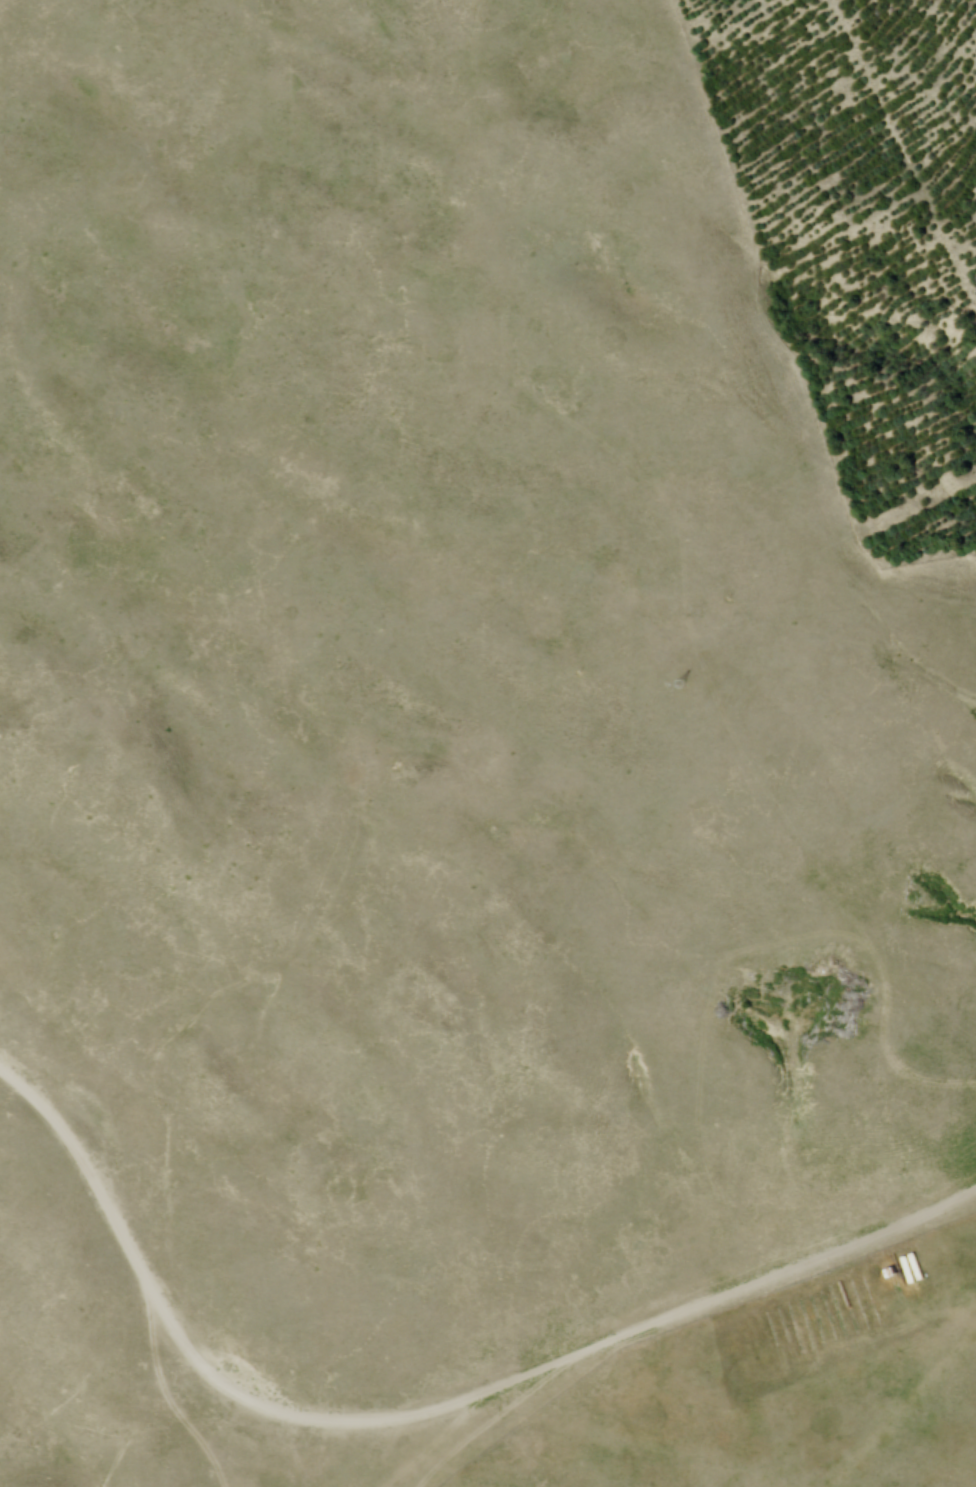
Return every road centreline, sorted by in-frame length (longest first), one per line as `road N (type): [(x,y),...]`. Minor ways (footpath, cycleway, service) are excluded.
road 1 (residential): [(975,1186),(464,1401),(396,1418),(318,1418),(265,1406),(205,1369),(59,1125),(0,1069)]

